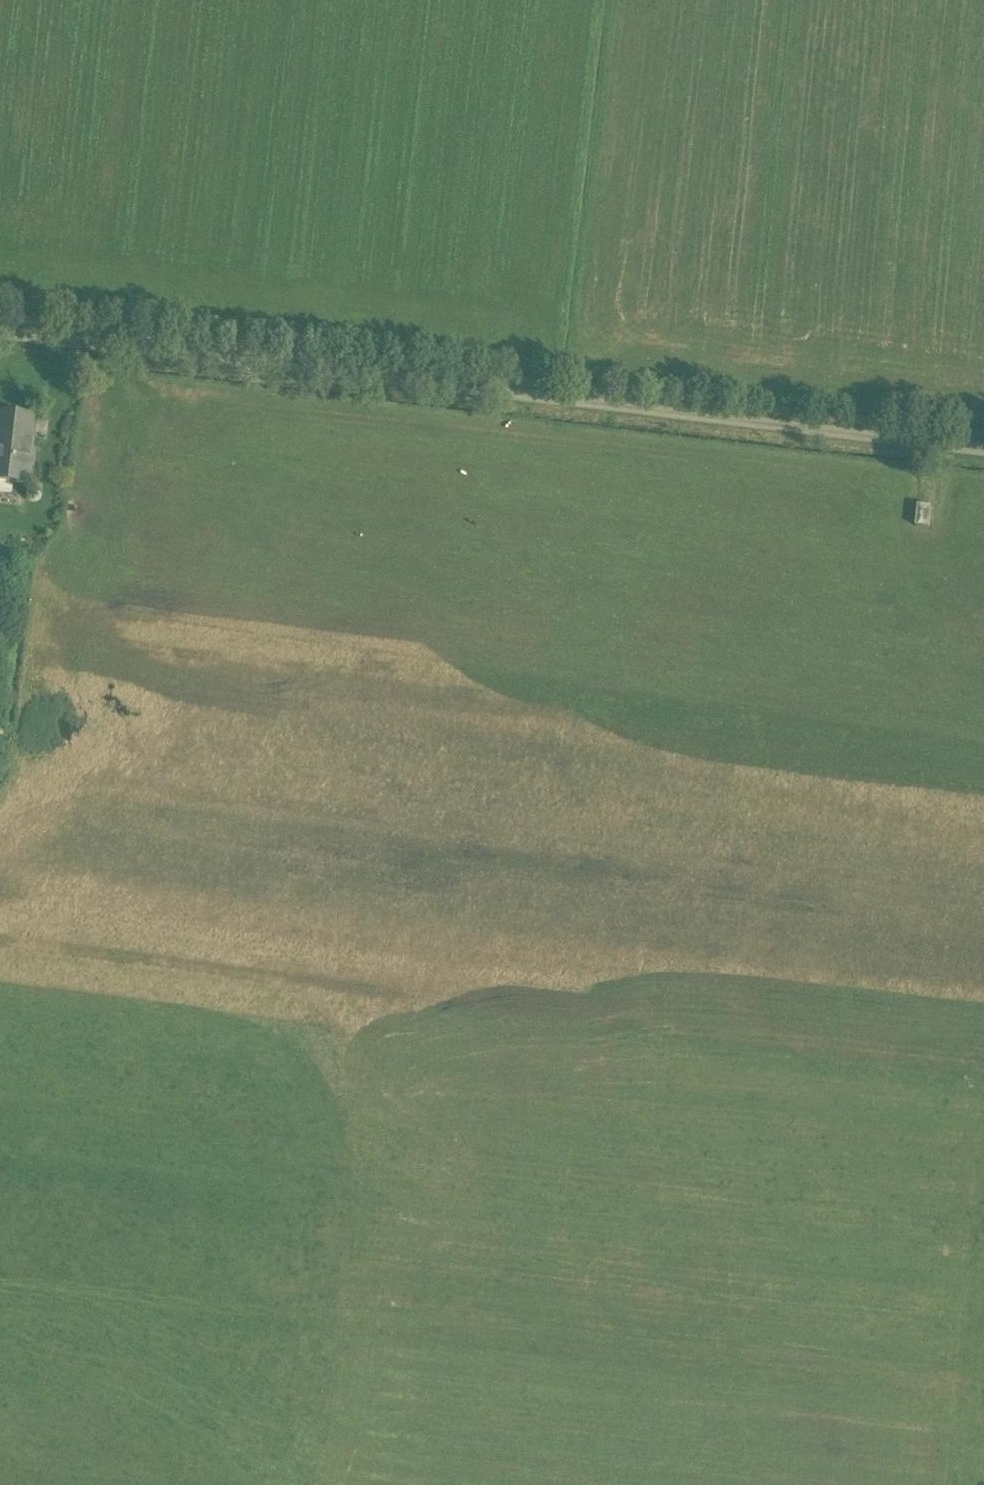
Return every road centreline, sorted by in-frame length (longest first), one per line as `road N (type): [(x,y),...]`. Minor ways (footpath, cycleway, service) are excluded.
road 1 (track): [(983,452),(0,334)]

